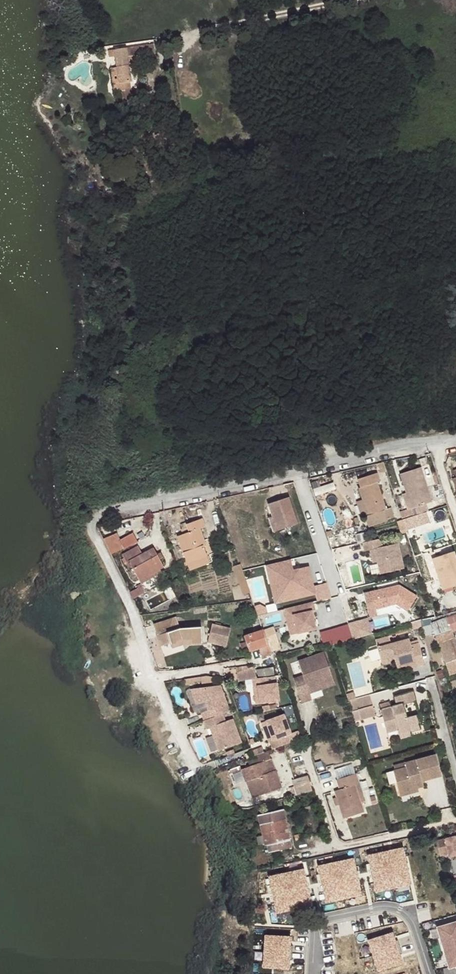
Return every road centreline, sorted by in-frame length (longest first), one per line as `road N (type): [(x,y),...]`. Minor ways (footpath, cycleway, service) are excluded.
road 1 (unclassified): [(215,765),(193,764),(93,520),(295,473)]
road 2 (residential): [(310,742),(338,843),(455,822)]
road 3 (residential): [(434,973),(417,924),(408,911),(384,904),(319,919),(314,973)]
road 4 (track): [(348,0),(206,30),(171,53)]
road 5 (unclassified): [(295,473),(433,444)]
road 6 (residential): [(295,473),(337,594)]

